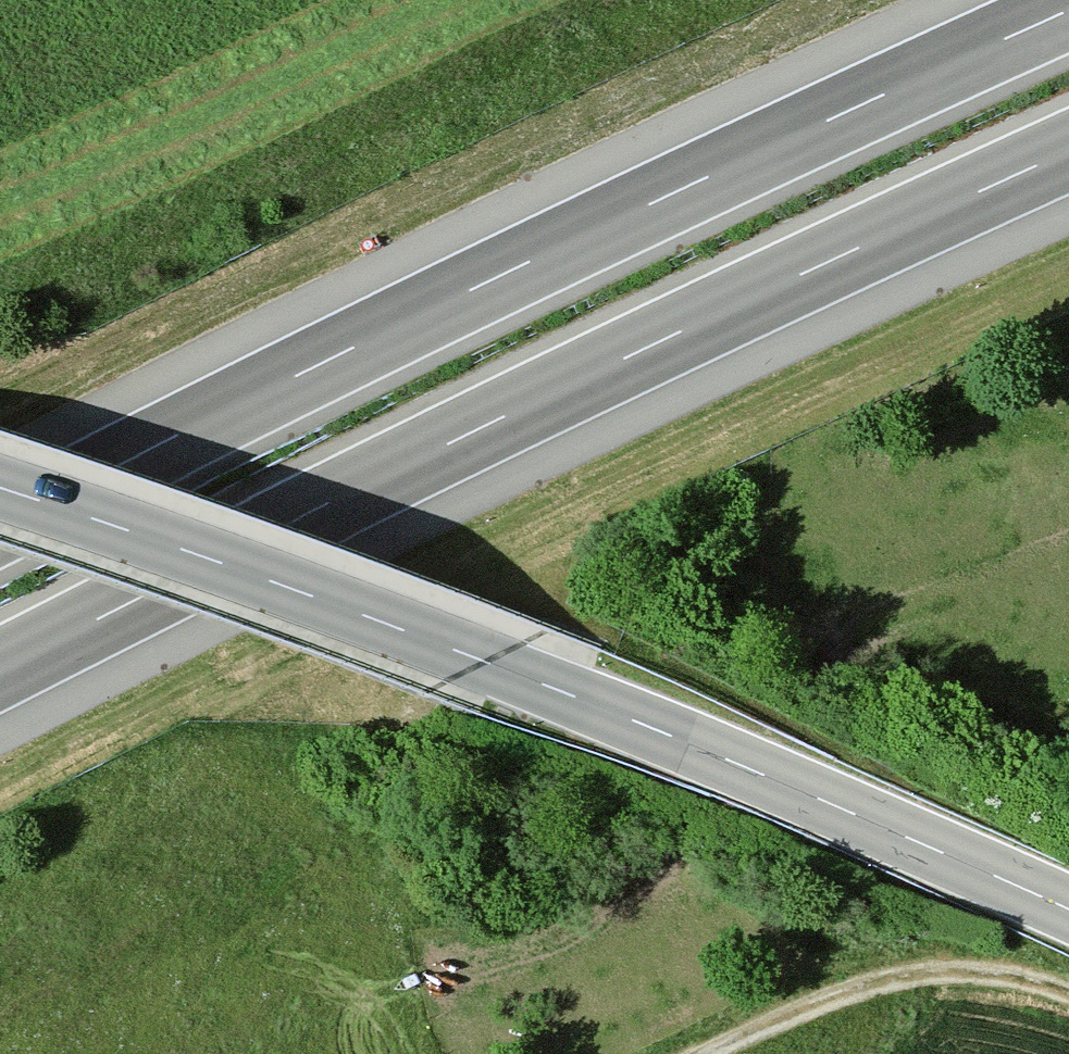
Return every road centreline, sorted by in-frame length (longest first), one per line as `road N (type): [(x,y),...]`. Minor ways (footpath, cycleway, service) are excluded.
road 1 (motorway): [(0,669),(680,331),(1068,151)]
road 2 (motorway): [(1068,10),(635,211),(0,525)]
road 3 (tertiary): [(0,488),(345,608),(652,727),(1068,909)]
road 4 (track): [(1068,994),(957,971),(889,979),(707,1053)]

